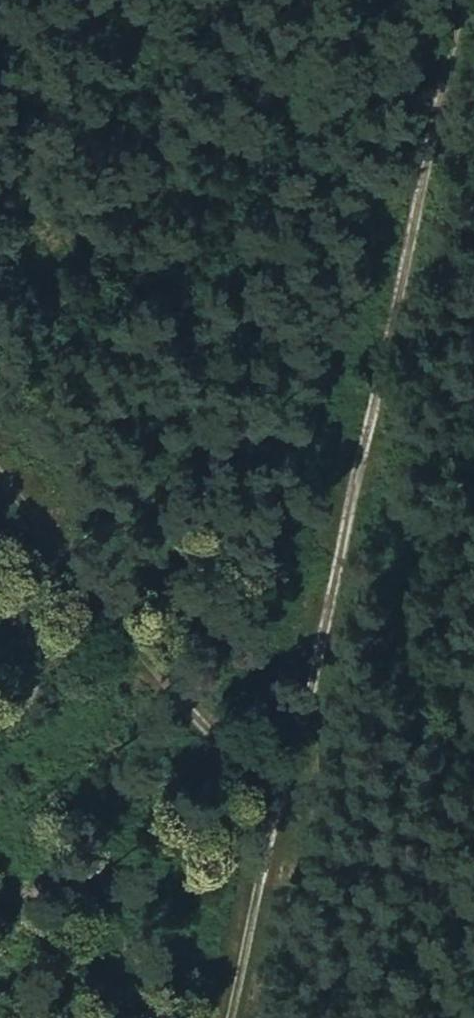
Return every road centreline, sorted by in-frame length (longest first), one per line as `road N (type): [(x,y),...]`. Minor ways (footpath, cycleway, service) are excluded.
road 1 (track): [(304,727),(473,85)]
road 2 (track): [(0,377),(304,727)]
road 3 (track): [(241,1017),(304,727)]

